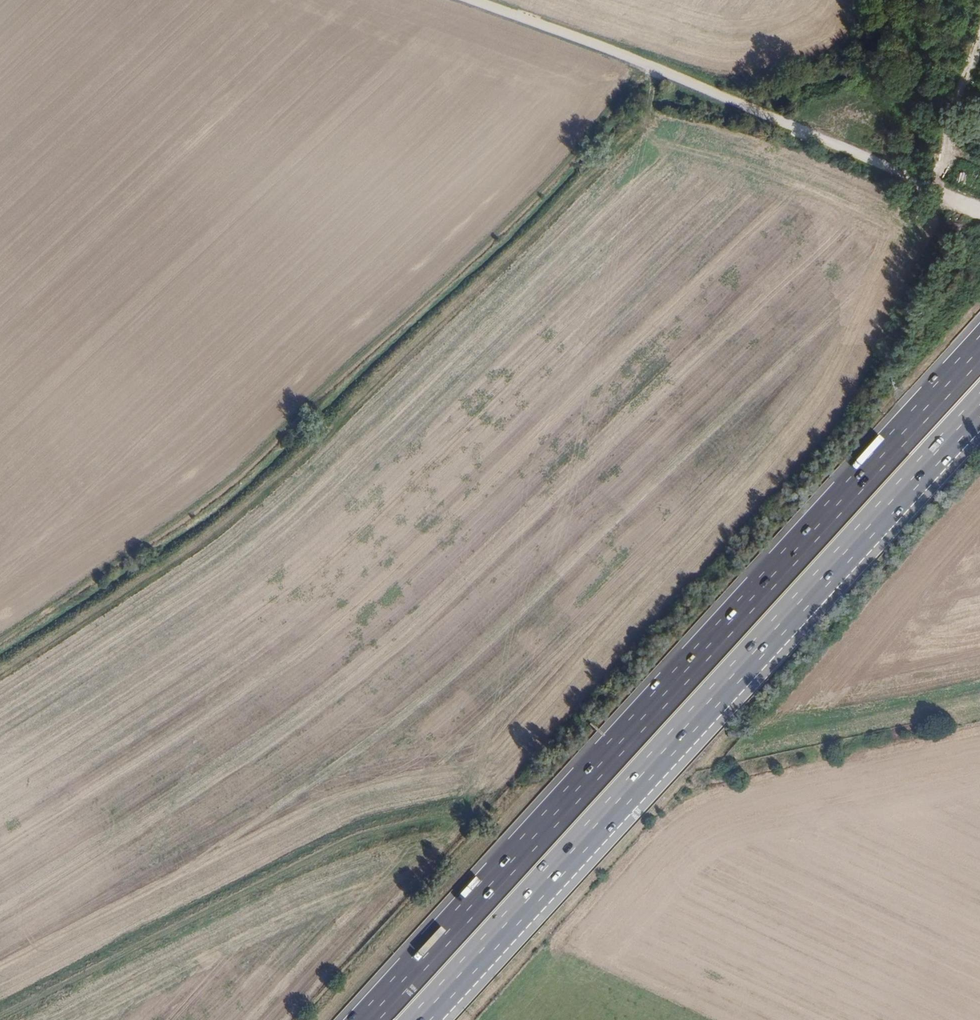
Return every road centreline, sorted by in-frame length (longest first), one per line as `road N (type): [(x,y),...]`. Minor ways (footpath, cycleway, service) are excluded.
road 1 (motorway): [(979,348),(367,1019)]
road 2 (track): [(0,670),(224,526),(573,191),(653,107),(657,72)]
road 3 (track): [(0,643),(214,501),(617,106),(644,67)]
road 4 (motorway): [(424,1019),(979,412)]
road 5 (track): [(475,0),(821,134),(979,212)]

